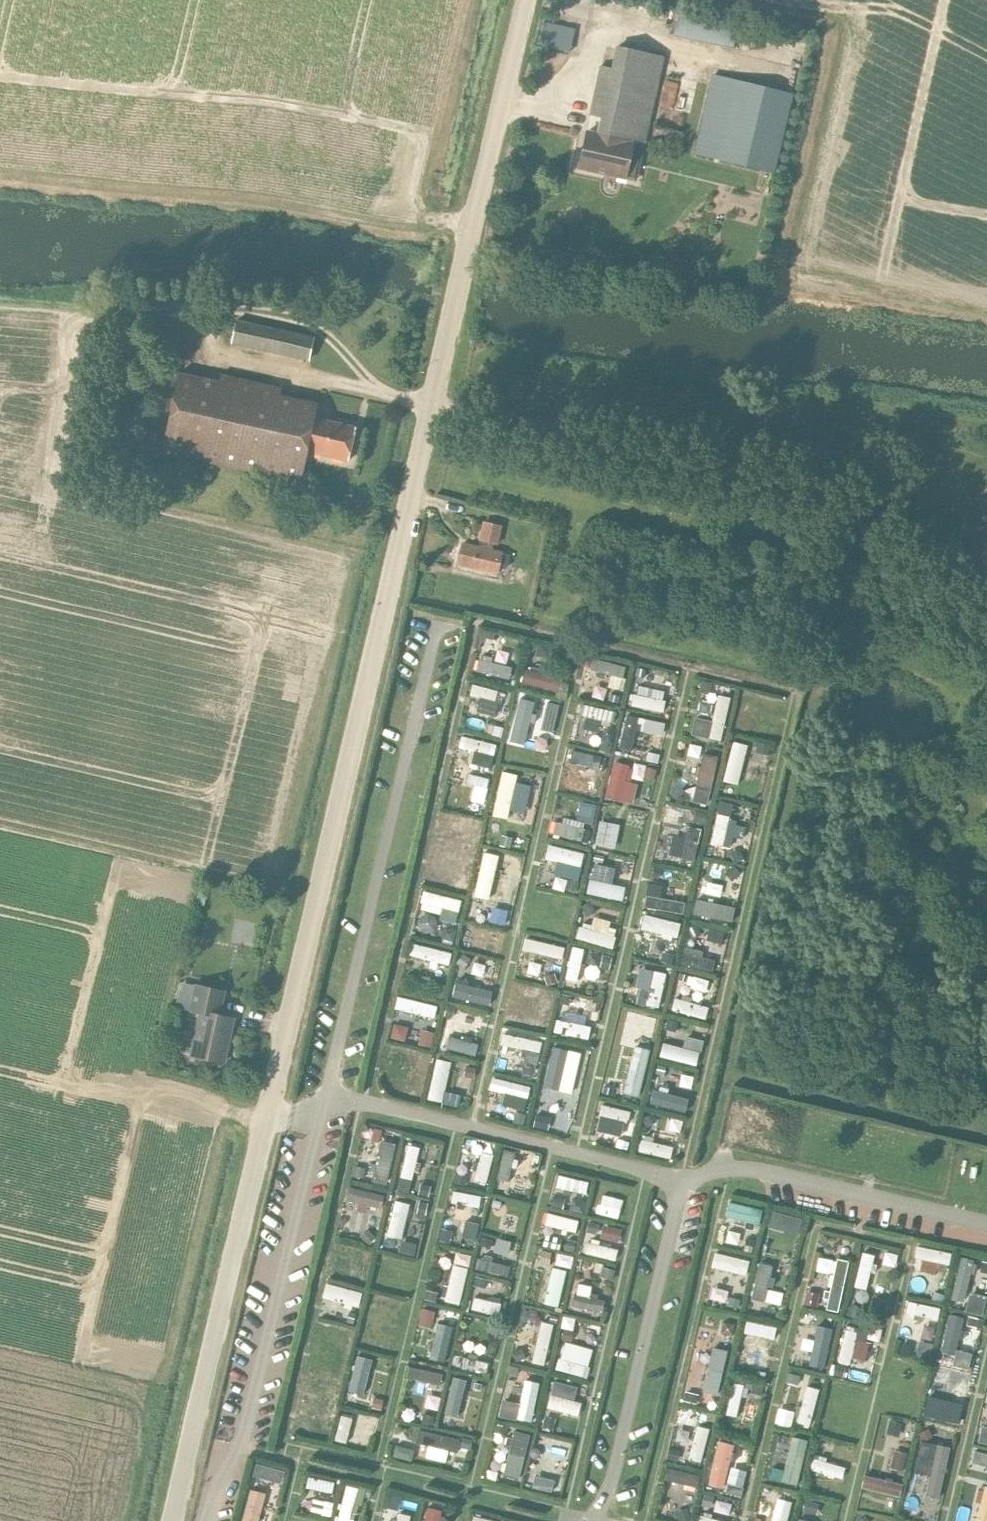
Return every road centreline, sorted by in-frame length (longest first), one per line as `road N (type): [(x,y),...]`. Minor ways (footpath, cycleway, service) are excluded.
road 1 (unclassified): [(171,1520),(524,0)]
road 2 (track): [(752,0),(841,21),(786,277),(986,313)]
road 3 (track): [(472,225),(247,179),(0,159)]
road 4 (track): [(470,0),(421,214)]
road 5 (track): [(191,309),(0,301)]

